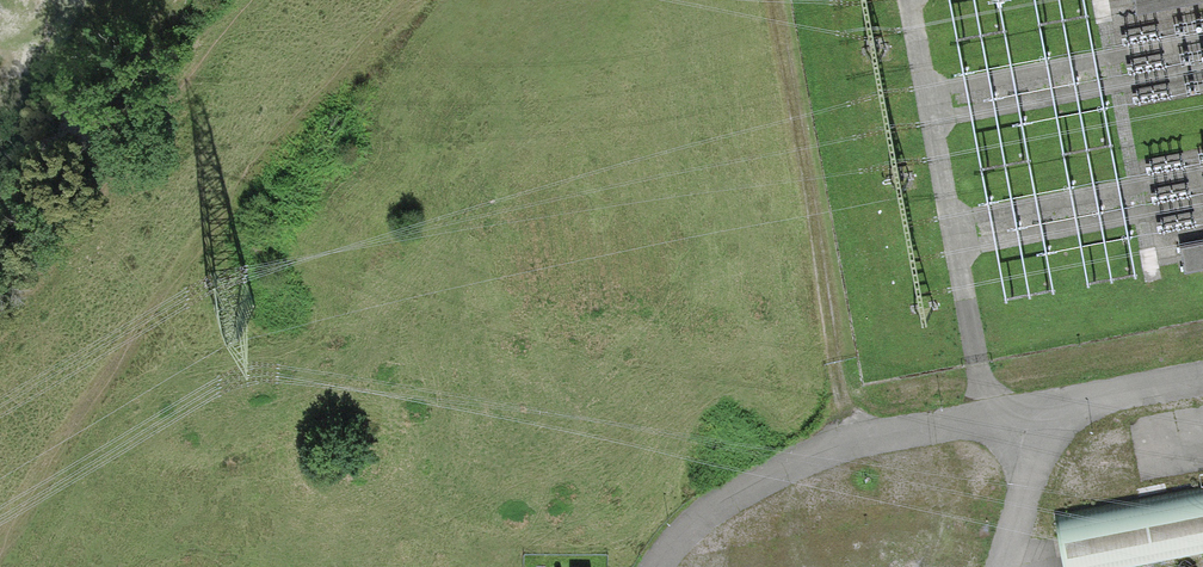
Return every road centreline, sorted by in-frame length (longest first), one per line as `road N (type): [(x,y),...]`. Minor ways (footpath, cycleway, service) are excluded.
road 1 (track): [(0,539),(182,263),(412,0)]
road 2 (unclassified): [(1043,404),(825,450),(704,515),(655,566)]
road 3 (track): [(252,0),(0,323)]
road 4 (unclassified): [(1043,404),(1004,566)]
road 5 (unclassified): [(1202,375),(1043,404)]

